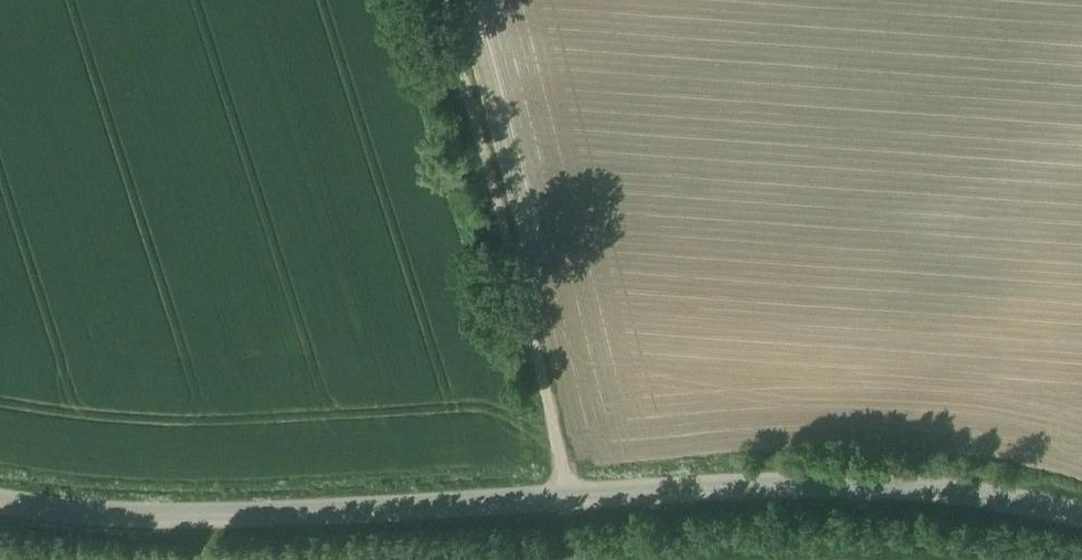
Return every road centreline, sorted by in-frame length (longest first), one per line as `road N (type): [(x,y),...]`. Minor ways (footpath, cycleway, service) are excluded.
road 1 (unclassified): [(1081,516),(873,486),(226,516),(0,501)]
road 2 (track): [(445,0),(569,499)]

